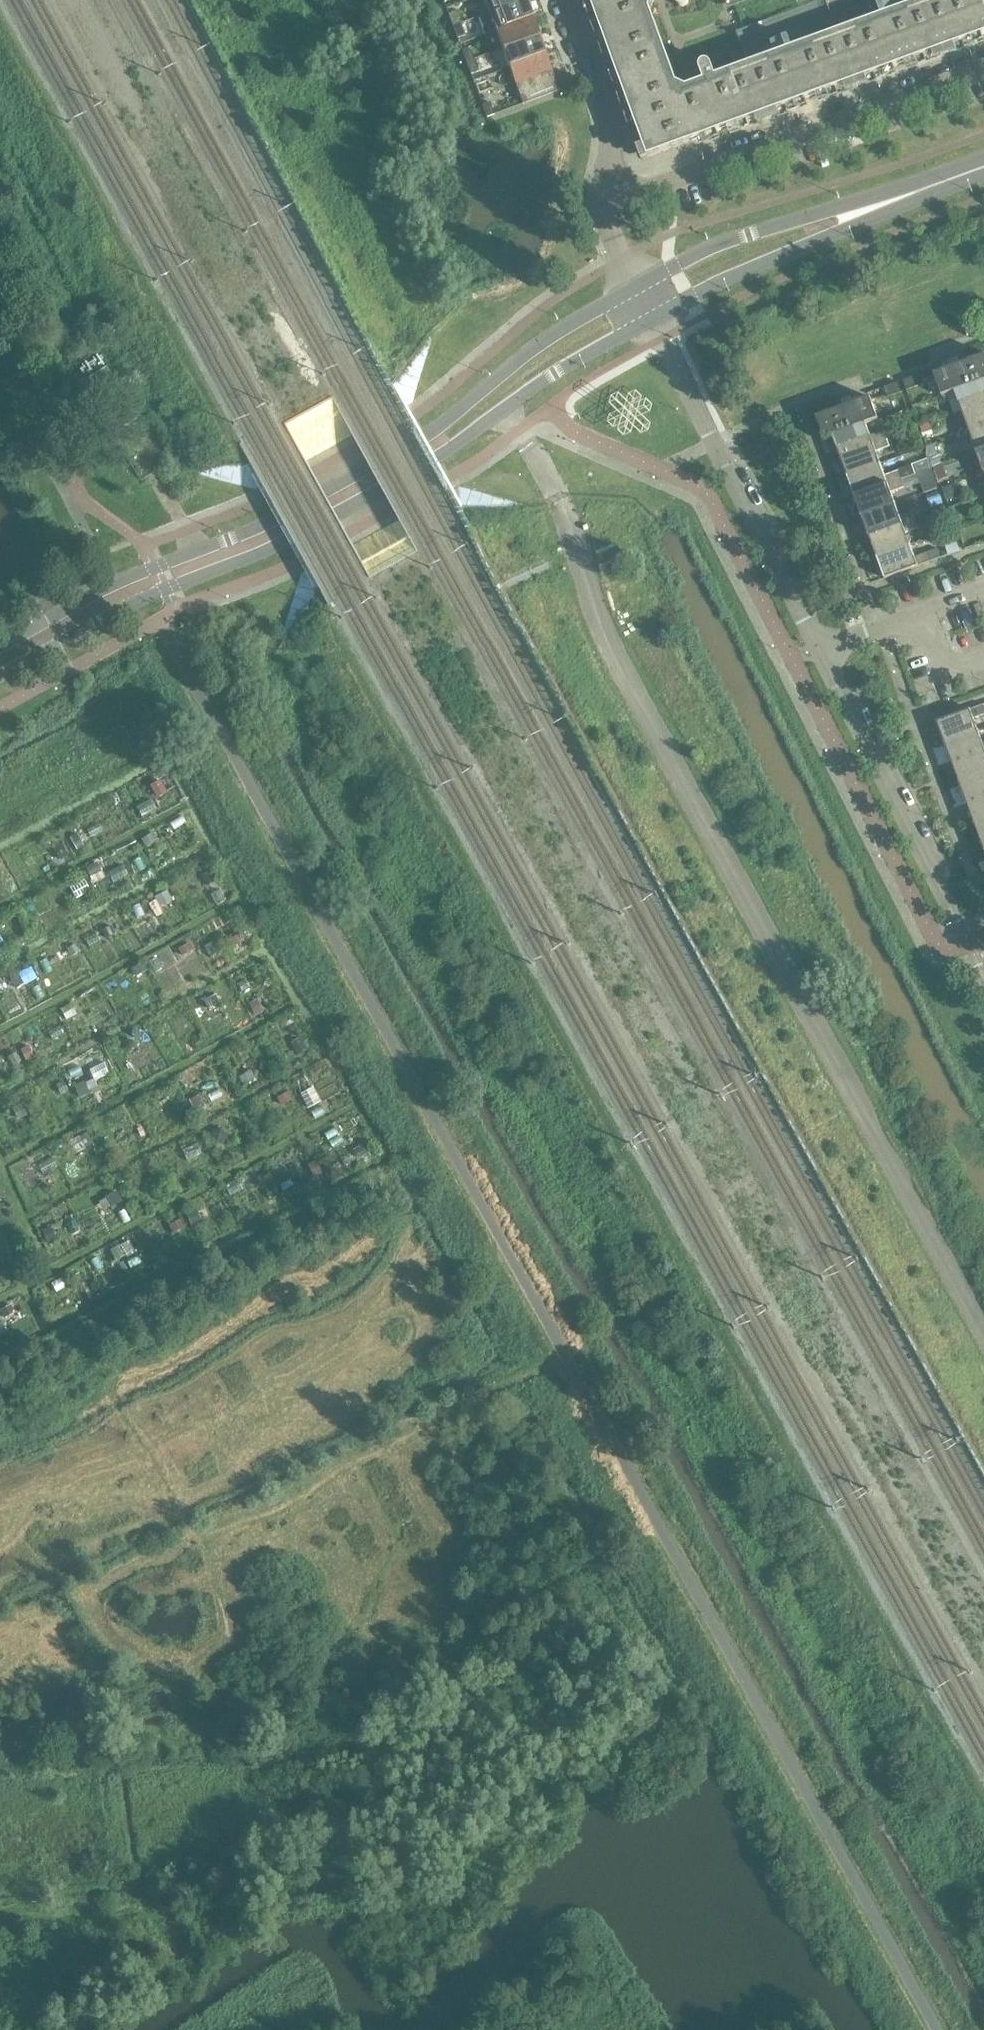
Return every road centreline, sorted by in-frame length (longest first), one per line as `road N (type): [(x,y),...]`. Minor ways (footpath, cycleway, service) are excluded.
road 1 (tertiary): [(0,676),(96,621),(277,545),(459,441),(576,359),(654,320)]
road 2 (tertiary): [(635,283),(367,469),(0,647)]
road 3 (residential): [(605,176),(650,189),(983,69)]
road 4 (residential): [(983,976),(820,647)]
road 5 (residential): [(820,647),(654,320)]
road 6 (tertiary): [(917,191),(748,234),(635,283)]
road 7 (tertiary): [(654,320),(917,191)]
road 8 (residential): [(605,176),(609,121),(567,0)]

